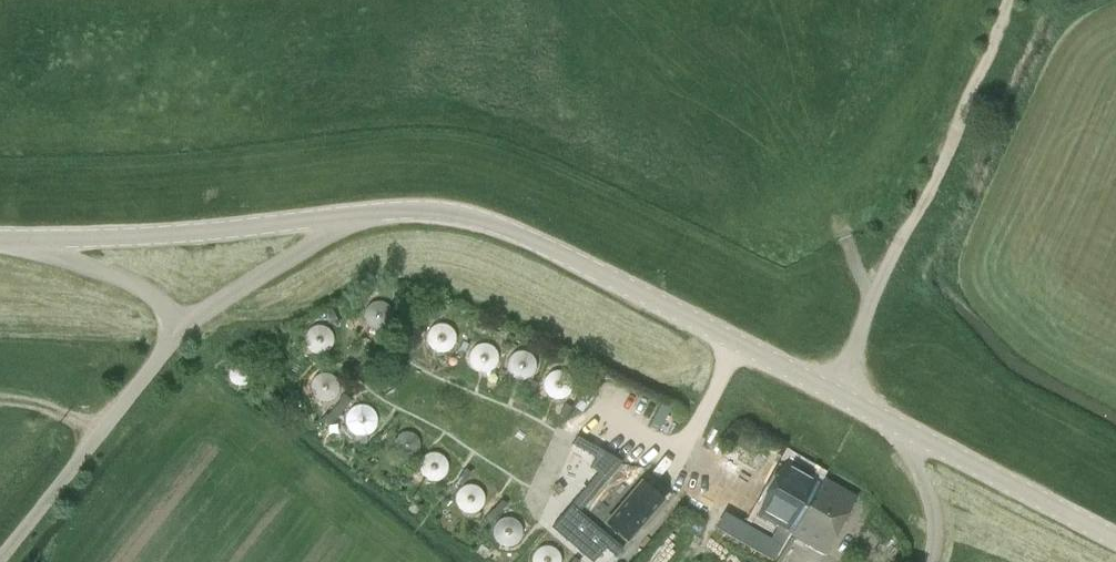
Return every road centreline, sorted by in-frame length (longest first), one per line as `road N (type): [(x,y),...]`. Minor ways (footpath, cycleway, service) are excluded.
road 1 (unclassified): [(1115,548),(898,426),(506,229),(429,211),(348,215)]
road 2 (track): [(835,393),(1010,0)]
road 3 (unclassified): [(21,240),(348,215)]
road 4 (unclassified): [(0,560),(186,323)]
road 5 (unclassified): [(186,323),(348,215)]
road 6 (unclassified): [(21,240),(134,287),(186,323)]

